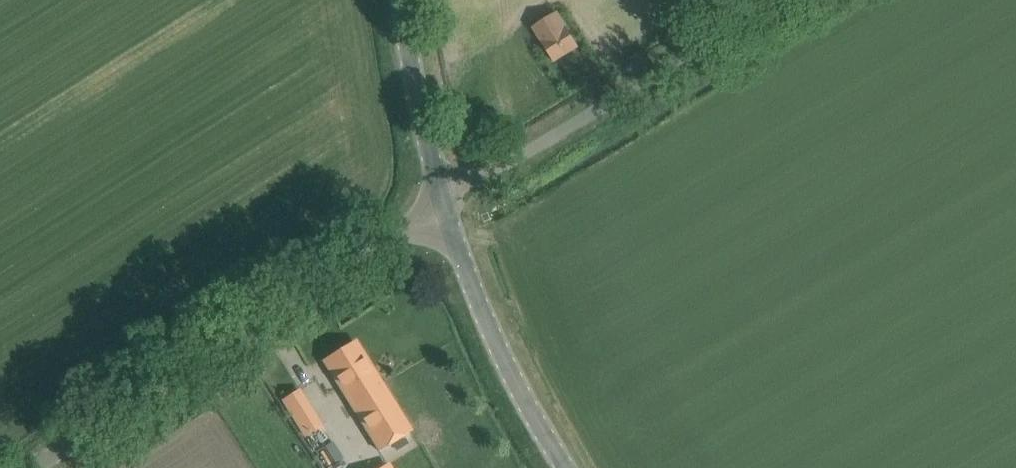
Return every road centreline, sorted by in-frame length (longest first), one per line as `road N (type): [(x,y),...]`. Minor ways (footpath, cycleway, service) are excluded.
road 1 (unclassified): [(42,467),(442,200)]
road 2 (unclassified): [(442,200),(775,0)]
road 3 (tertiary): [(571,467),(494,341),(442,200)]
road 4 (tertiary): [(442,200),(405,0)]

